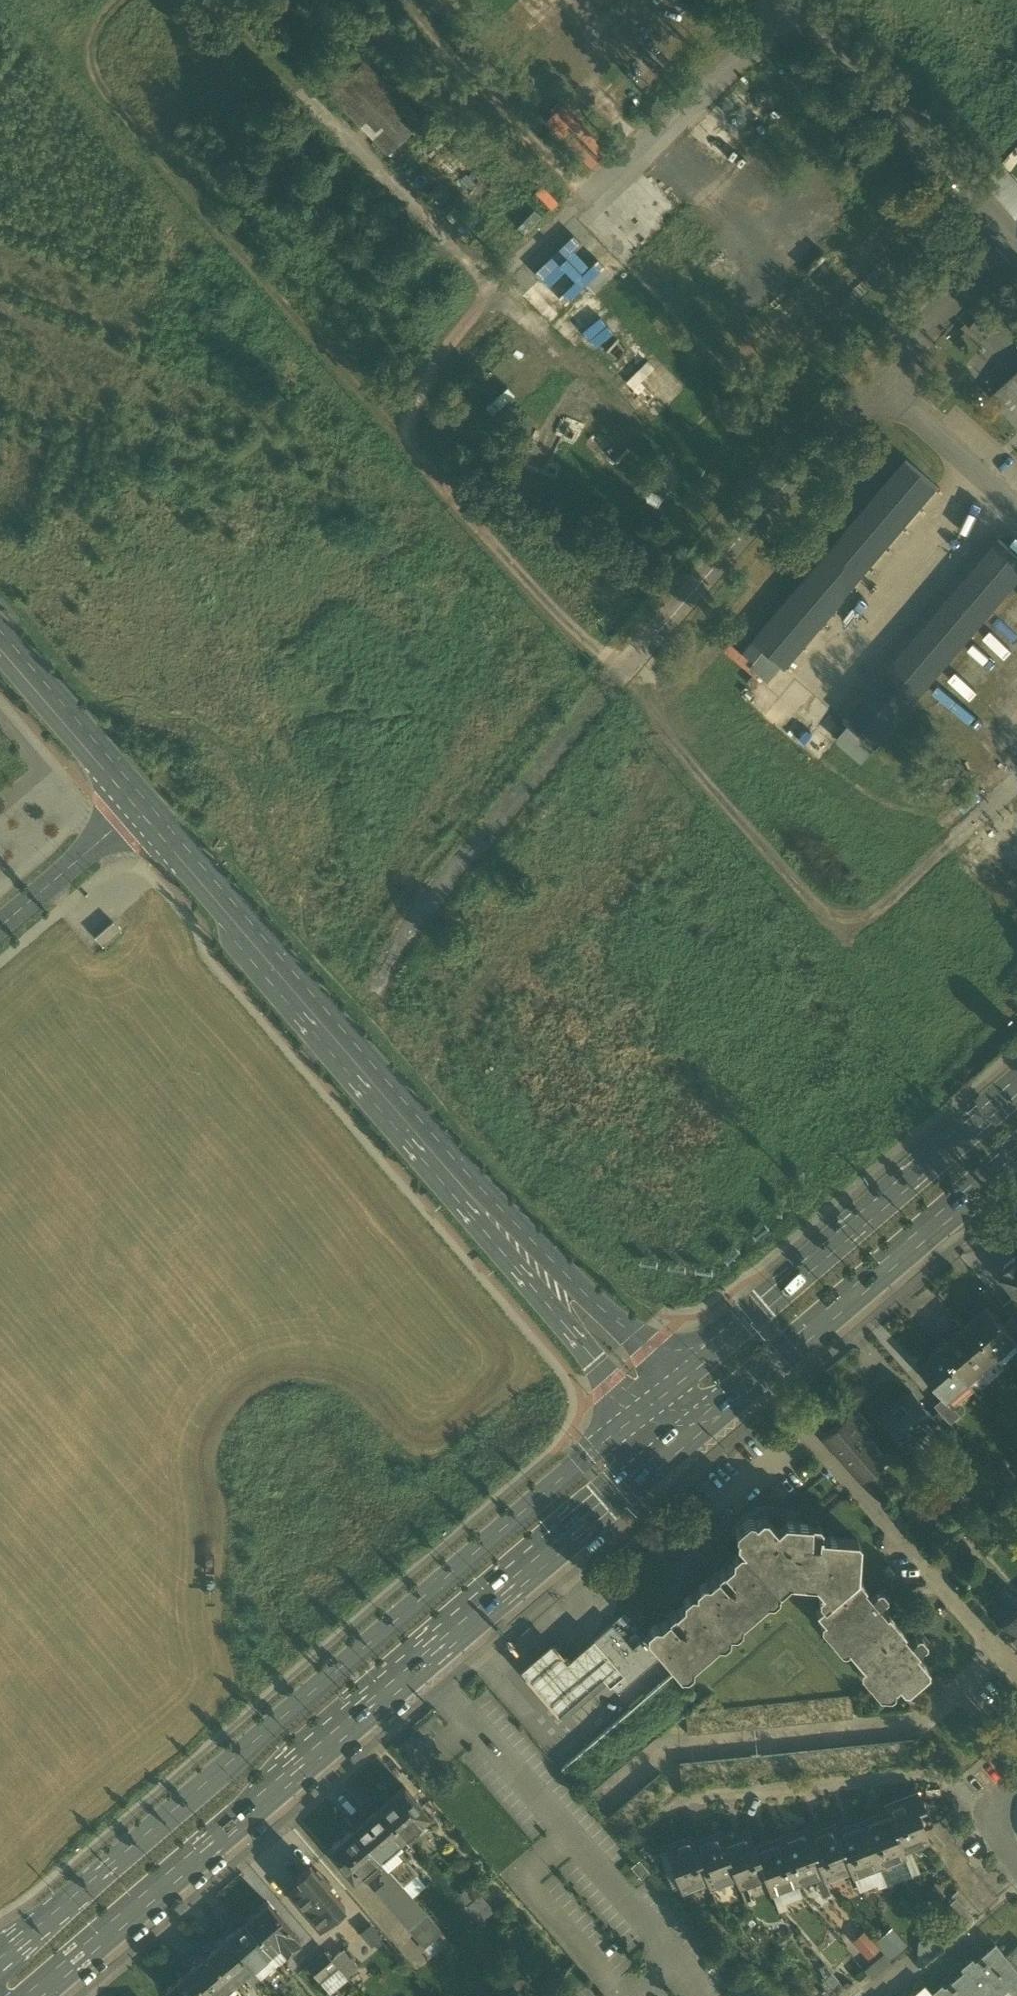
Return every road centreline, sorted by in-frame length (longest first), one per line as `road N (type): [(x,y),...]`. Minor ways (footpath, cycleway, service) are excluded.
road 1 (primary): [(25,1995),(689,1434)]
road 2 (primary): [(661,1397),(59,1909)]
road 3 (tertiary): [(661,1397),(138,809)]
road 4 (primary): [(1016,1088),(661,1397)]
road 5 (primary): [(689,1434),(1016,1154)]
road 6 (unclassified): [(109,775),(441,519)]
road 7 (residential): [(1016,246),(790,0)]
road 8 (residential): [(138,809),(0,927)]
road 9 (tertiary): [(109,775),(0,650)]

